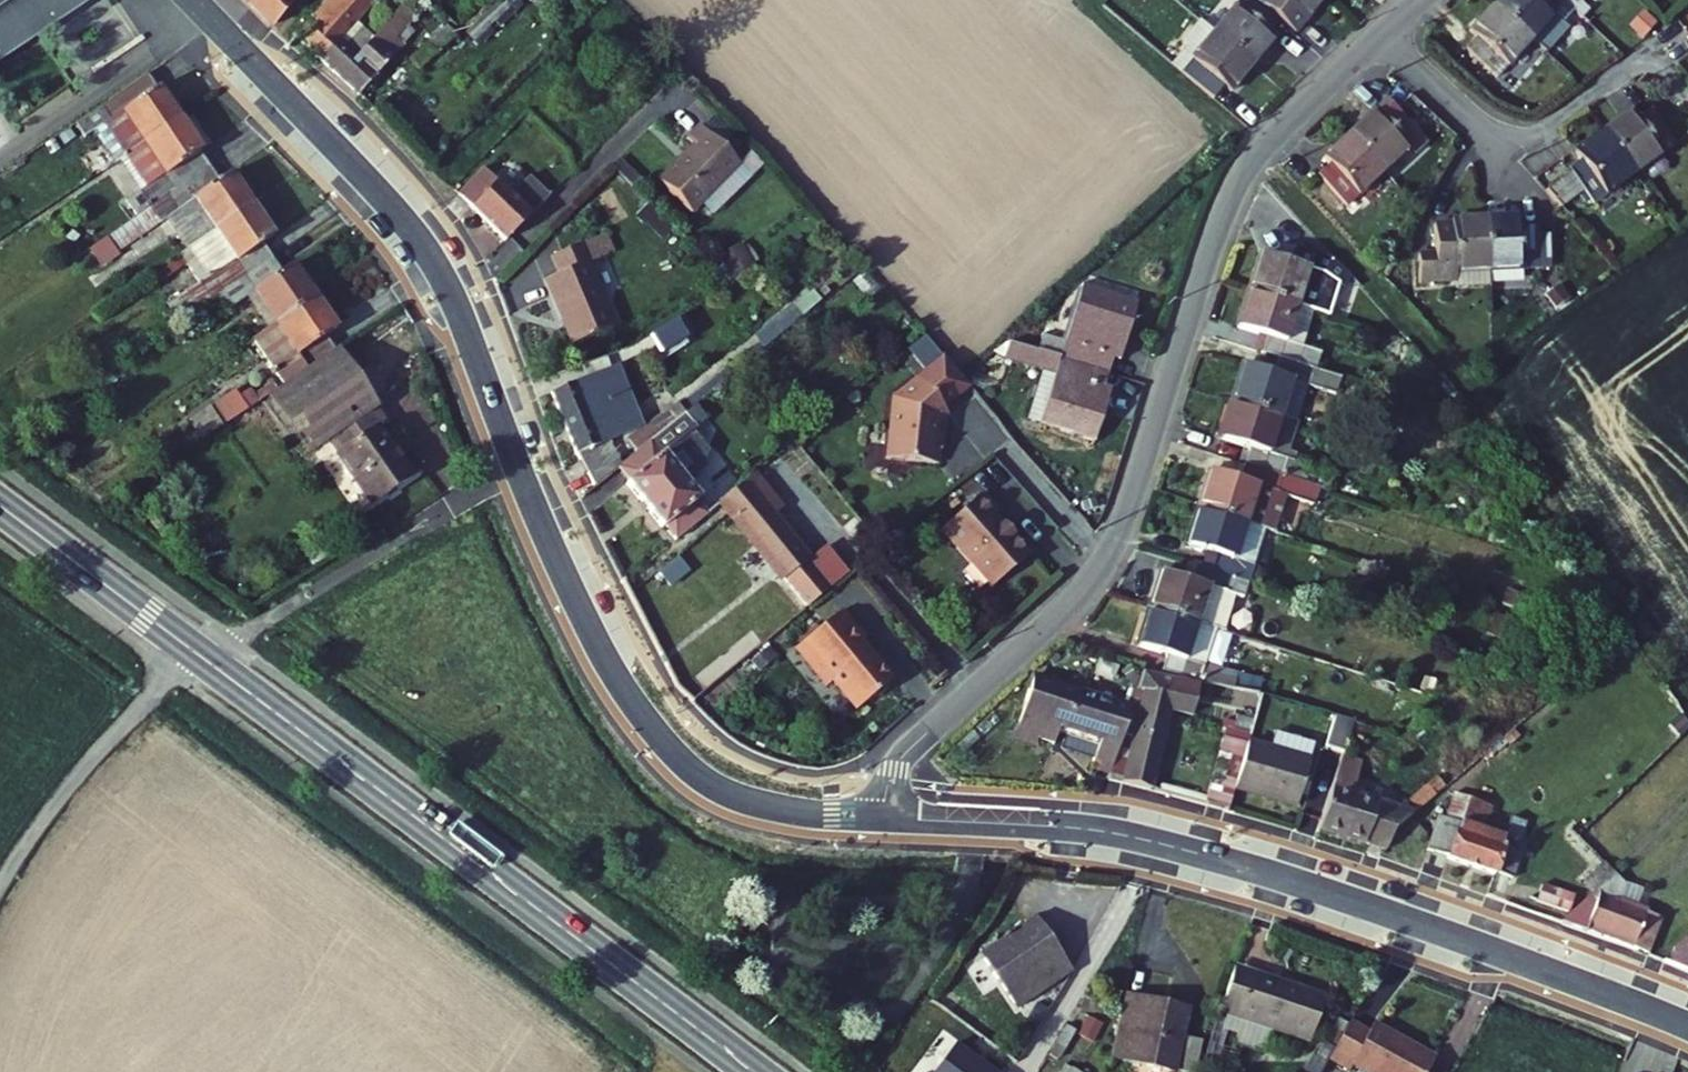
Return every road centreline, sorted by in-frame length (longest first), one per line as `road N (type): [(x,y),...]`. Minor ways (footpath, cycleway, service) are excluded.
road 1 (residential): [(855,814),(881,779),(1070,605),(1106,561),(1244,172),(1385,33)]
road 2 (residential): [(855,814),(1027,817),(1178,845),(1469,940),(1687,1024)]
road 3 (primary): [(213,665),(755,1071)]
road 4 (residential): [(191,0),(425,244),(524,477)]
road 5 (residential): [(524,477),(595,636),(673,746),(719,783),(767,806),(855,814)]
road 6 (unclassified): [(524,477),(435,515),(246,631),(213,665)]
road 7 (residential): [(1644,56),(1547,128),(1495,139),(1385,33)]
road 8 (unclassified): [(194,651),(58,798),(0,883)]
road 9 (primary): [(0,506),(194,651)]

